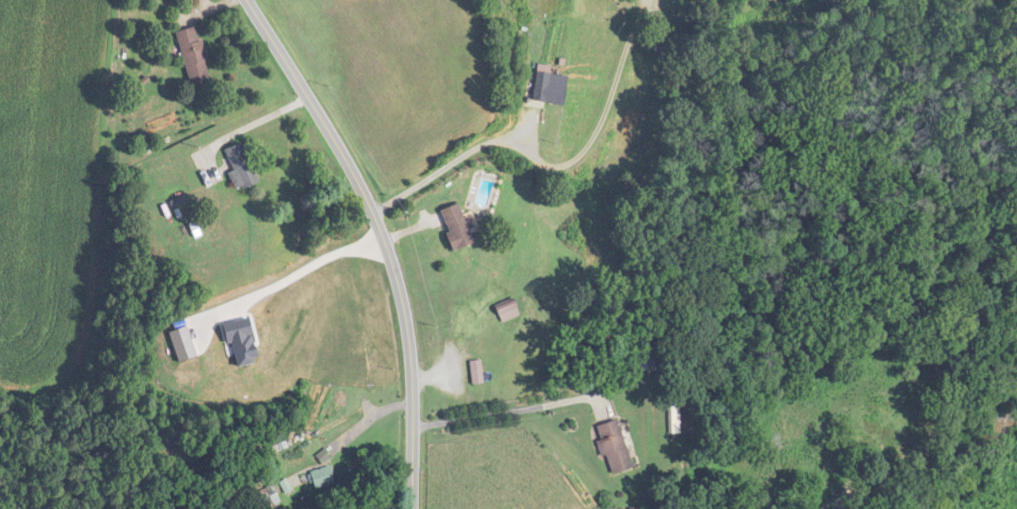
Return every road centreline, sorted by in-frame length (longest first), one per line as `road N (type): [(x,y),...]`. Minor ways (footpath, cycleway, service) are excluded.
road 1 (residential): [(413,439),(407,359),(376,223),(247,0)]

